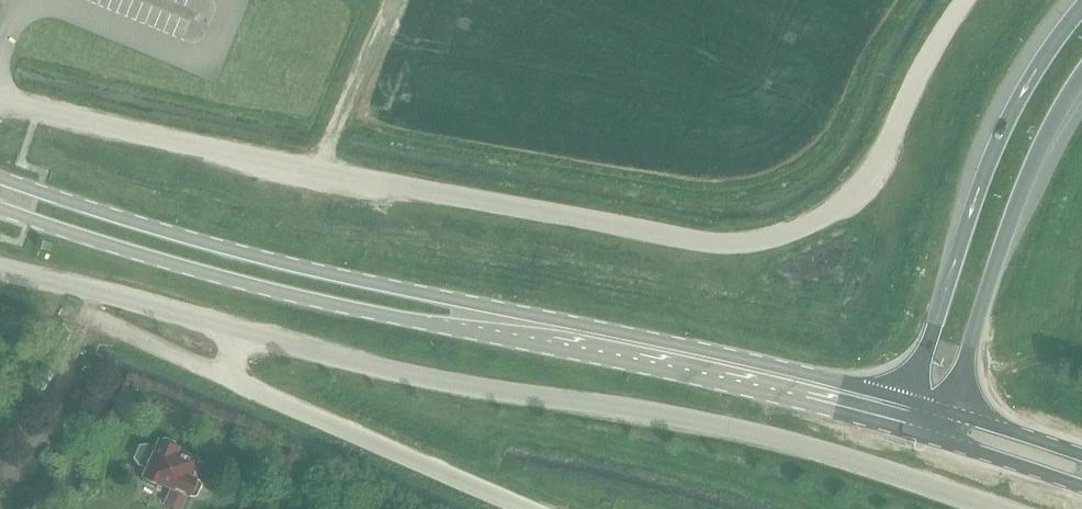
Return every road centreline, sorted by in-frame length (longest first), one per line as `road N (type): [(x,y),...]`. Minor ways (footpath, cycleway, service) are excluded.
road 1 (unclassified): [(0,102),(729,249),(807,227),(862,188),(967,0)]
road 2 (secondary): [(0,199),(88,241),(222,279),(759,390),(923,435)]
road 3 (secondary): [(911,400),(261,258),(0,188)]
road 4 (unclassified): [(1010,508),(797,441),(241,337)]
road 5 (motorway): [(1081,12),(1006,125),(911,400)]
road 6 (motorway): [(952,413),(1018,212),(1081,82)]
road 7 (unclassified): [(525,508),(223,378)]
road 8 (unclassified): [(241,337),(0,265)]
road 9 (track): [(393,0),(318,170)]
road 10 (unclassified): [(223,378),(66,310)]
road 11 (primary): [(923,435),(1081,487)]
road 12 (primary): [(1081,456),(952,413)]

